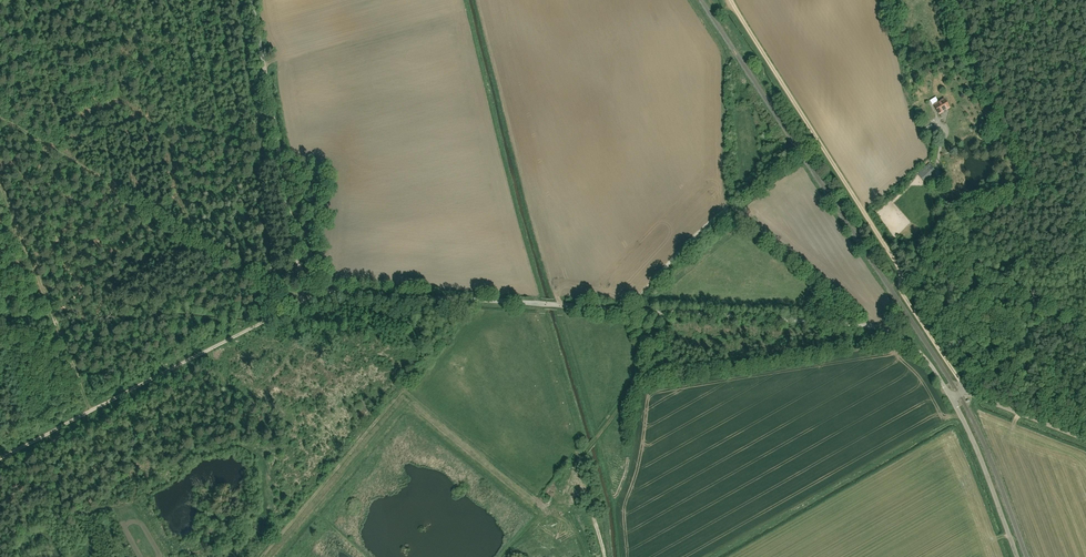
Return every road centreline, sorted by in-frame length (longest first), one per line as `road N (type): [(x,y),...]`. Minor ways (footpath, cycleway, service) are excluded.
road 1 (track): [(951,395),(889,326),(402,297),(314,300)]
road 2 (track): [(690,0),(725,59),(732,205),(889,326)]
road 3 (track): [(0,462),(314,300)]
road 4 (track): [(903,280),(894,249),(728,0)]
road 5 (unclassified): [(1085,439),(968,394),(951,395),(1017,556)]
road 6 (track): [(314,300),(297,274),(252,0)]

